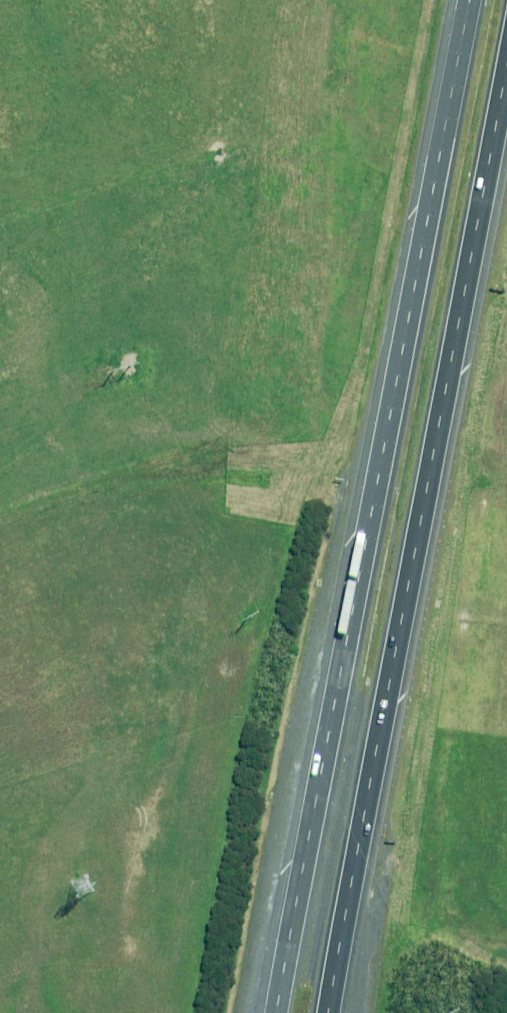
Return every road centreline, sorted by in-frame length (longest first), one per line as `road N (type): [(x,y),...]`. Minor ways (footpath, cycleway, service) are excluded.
road 1 (motorway): [(278,1012),(333,691),(474,0)]
road 2 (motorway): [(506,107),(331,1012)]

